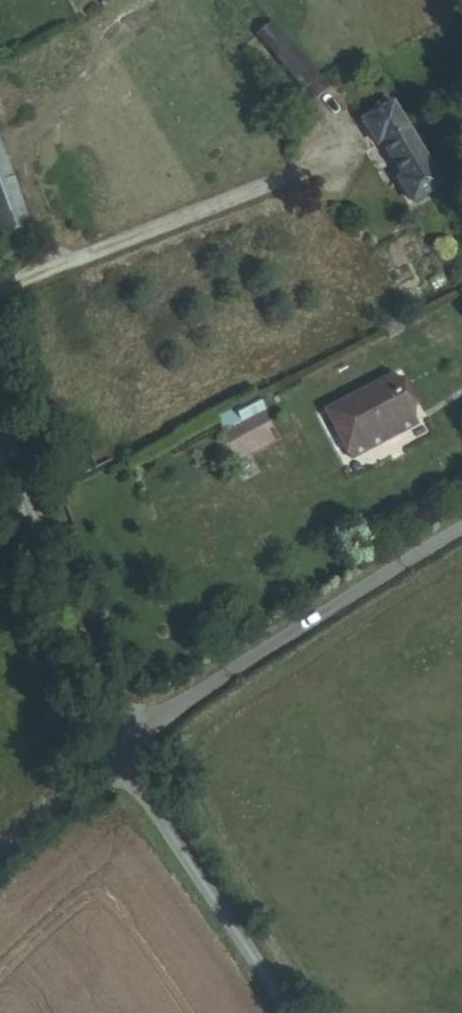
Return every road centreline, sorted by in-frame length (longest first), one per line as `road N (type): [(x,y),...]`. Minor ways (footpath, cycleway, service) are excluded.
road 1 (track): [(332,1012),(179,766),(461,572)]
road 2 (unclassified): [(461,534),(122,755)]
road 3 (unclassified): [(0,468),(24,569),(122,755)]
road 4 (unclassified): [(122,755),(282,1012)]
road 5 (unclassified): [(122,755),(0,853)]

